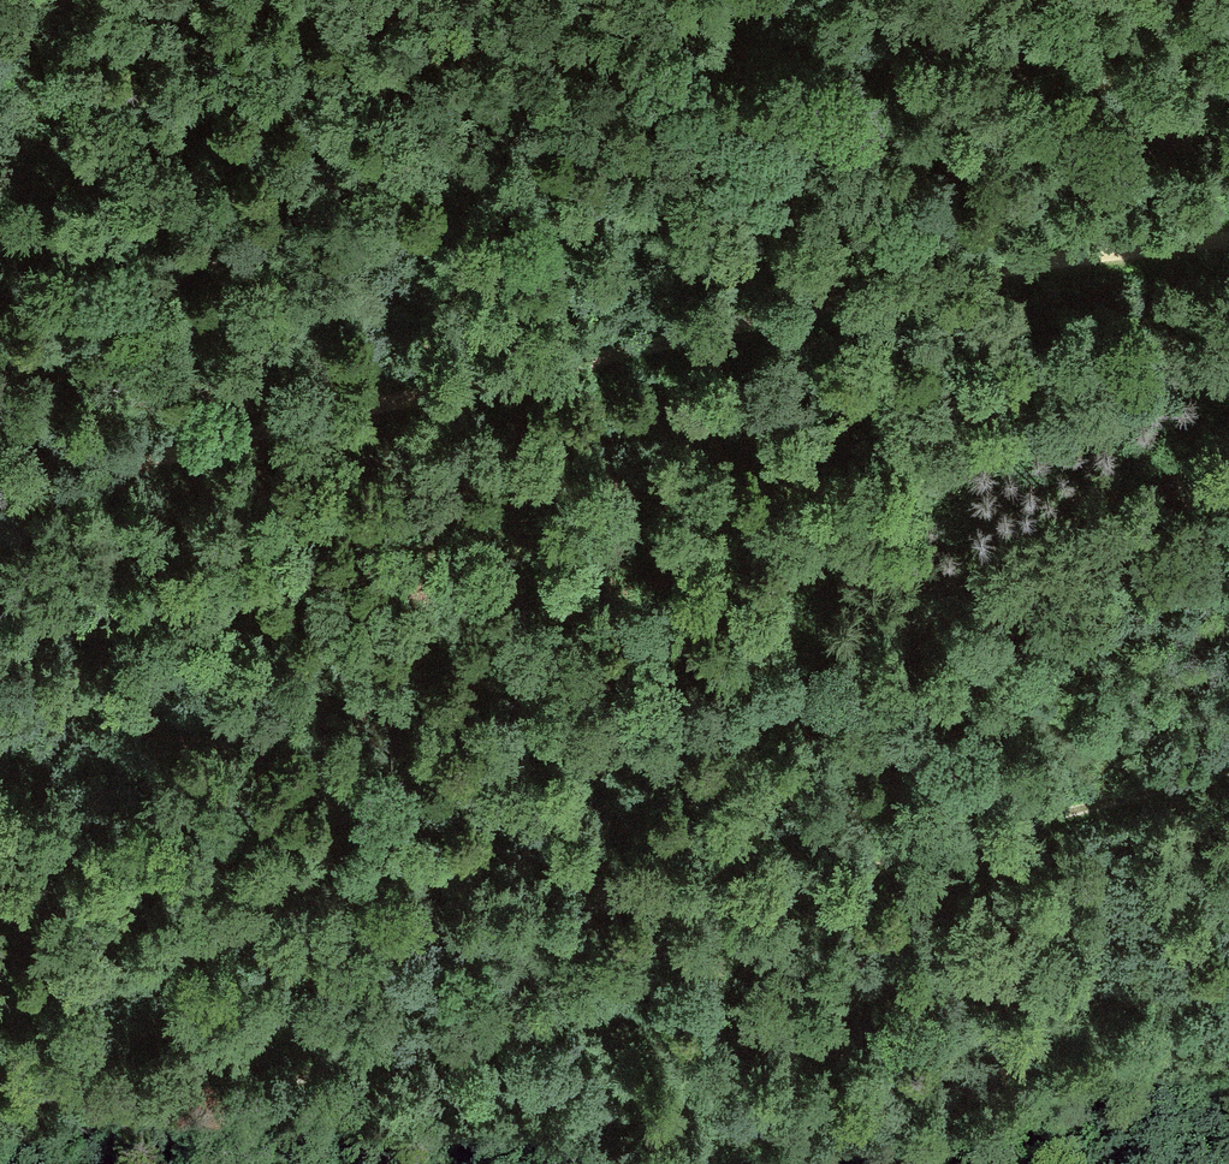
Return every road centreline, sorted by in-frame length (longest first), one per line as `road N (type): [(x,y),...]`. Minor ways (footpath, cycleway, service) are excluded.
road 1 (track): [(222,1163),(299,1082),(676,765),(878,614),(1228,391)]
road 2 (track): [(111,1163),(239,1102),(578,986),(967,836),(1228,760)]
road 3 (track): [(71,489),(276,430),(500,387),(863,301),(1228,245)]
road 4 (track): [(1228,138),(1011,42),(865,8),(582,21),(397,50),(122,110)]

